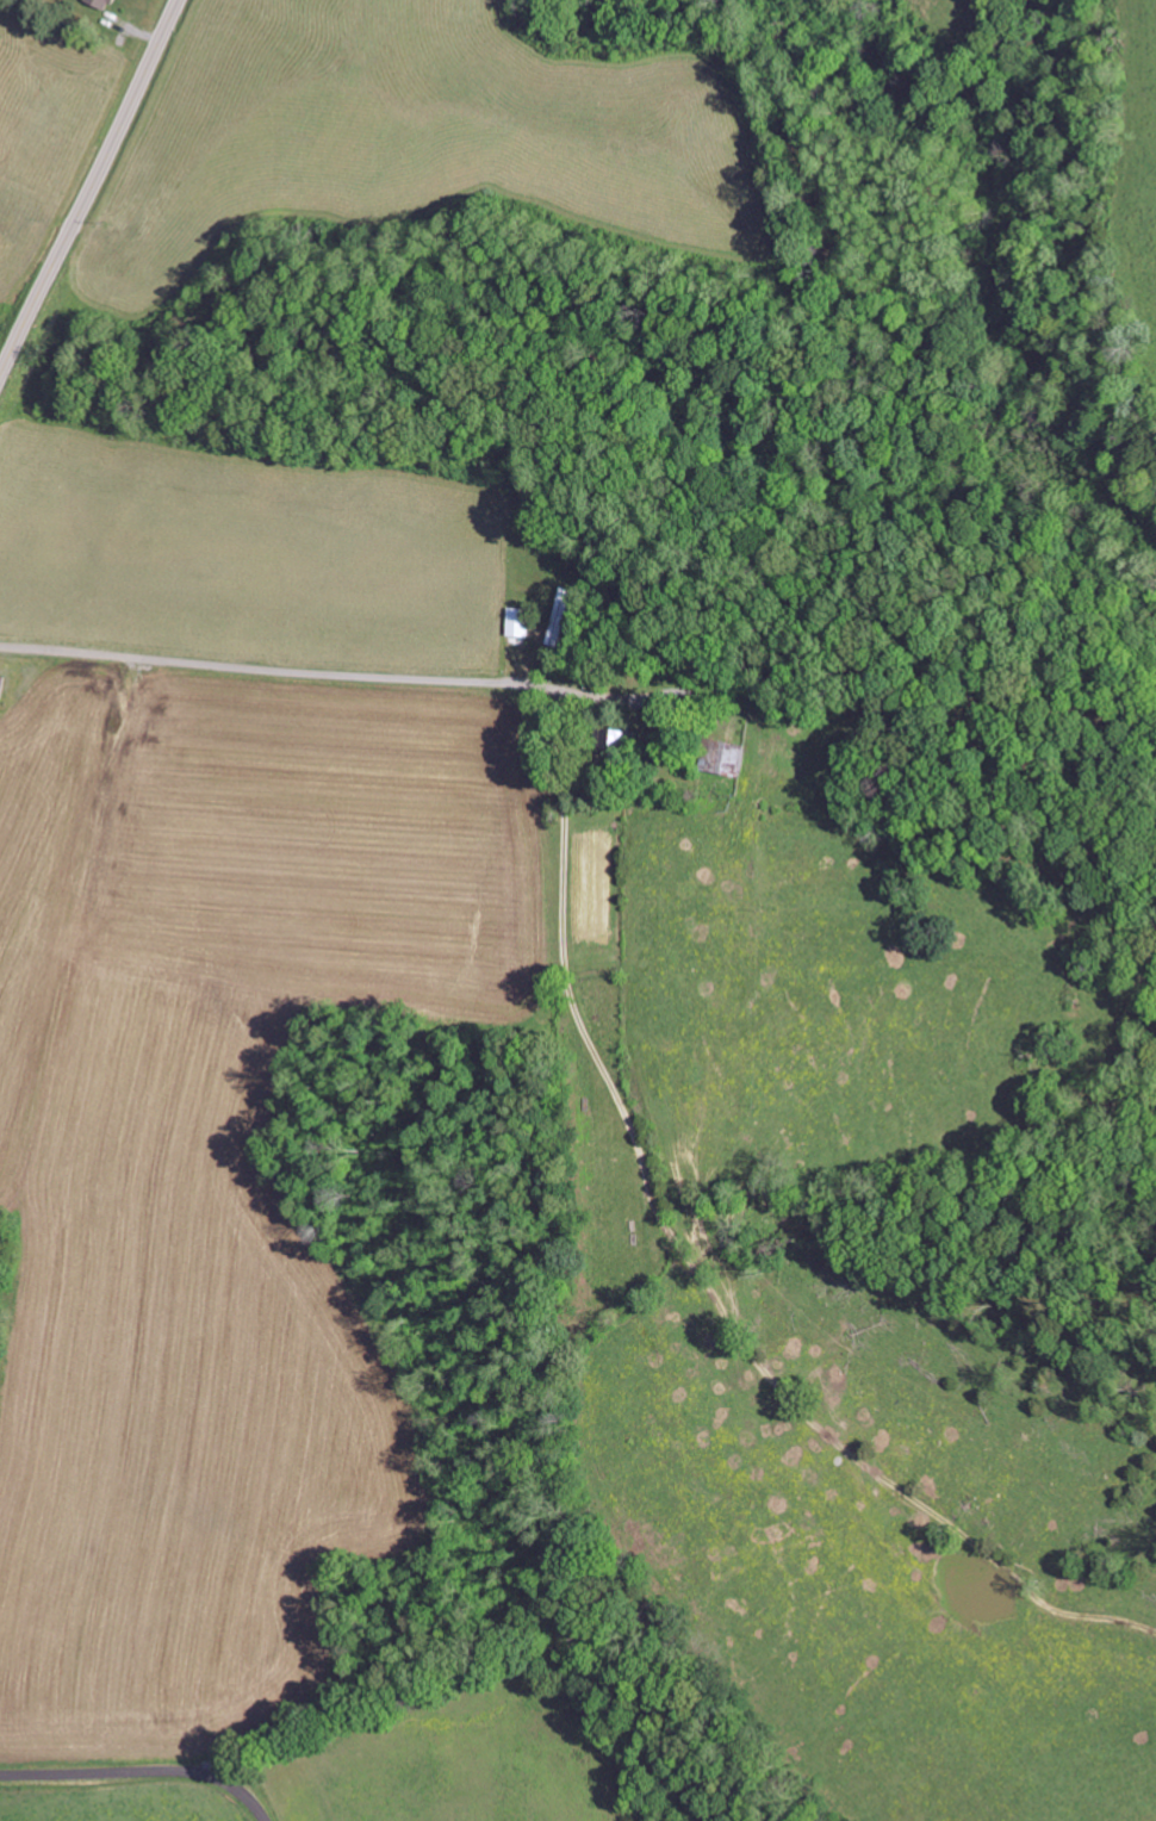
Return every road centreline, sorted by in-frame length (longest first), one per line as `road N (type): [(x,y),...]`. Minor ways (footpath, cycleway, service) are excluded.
road 1 (residential): [(0,648),(559,691)]
road 2 (secondary): [(0,392),(181,0)]
road 3 (residential): [(260,1820),(241,1798),(192,1775),(0,1778)]

